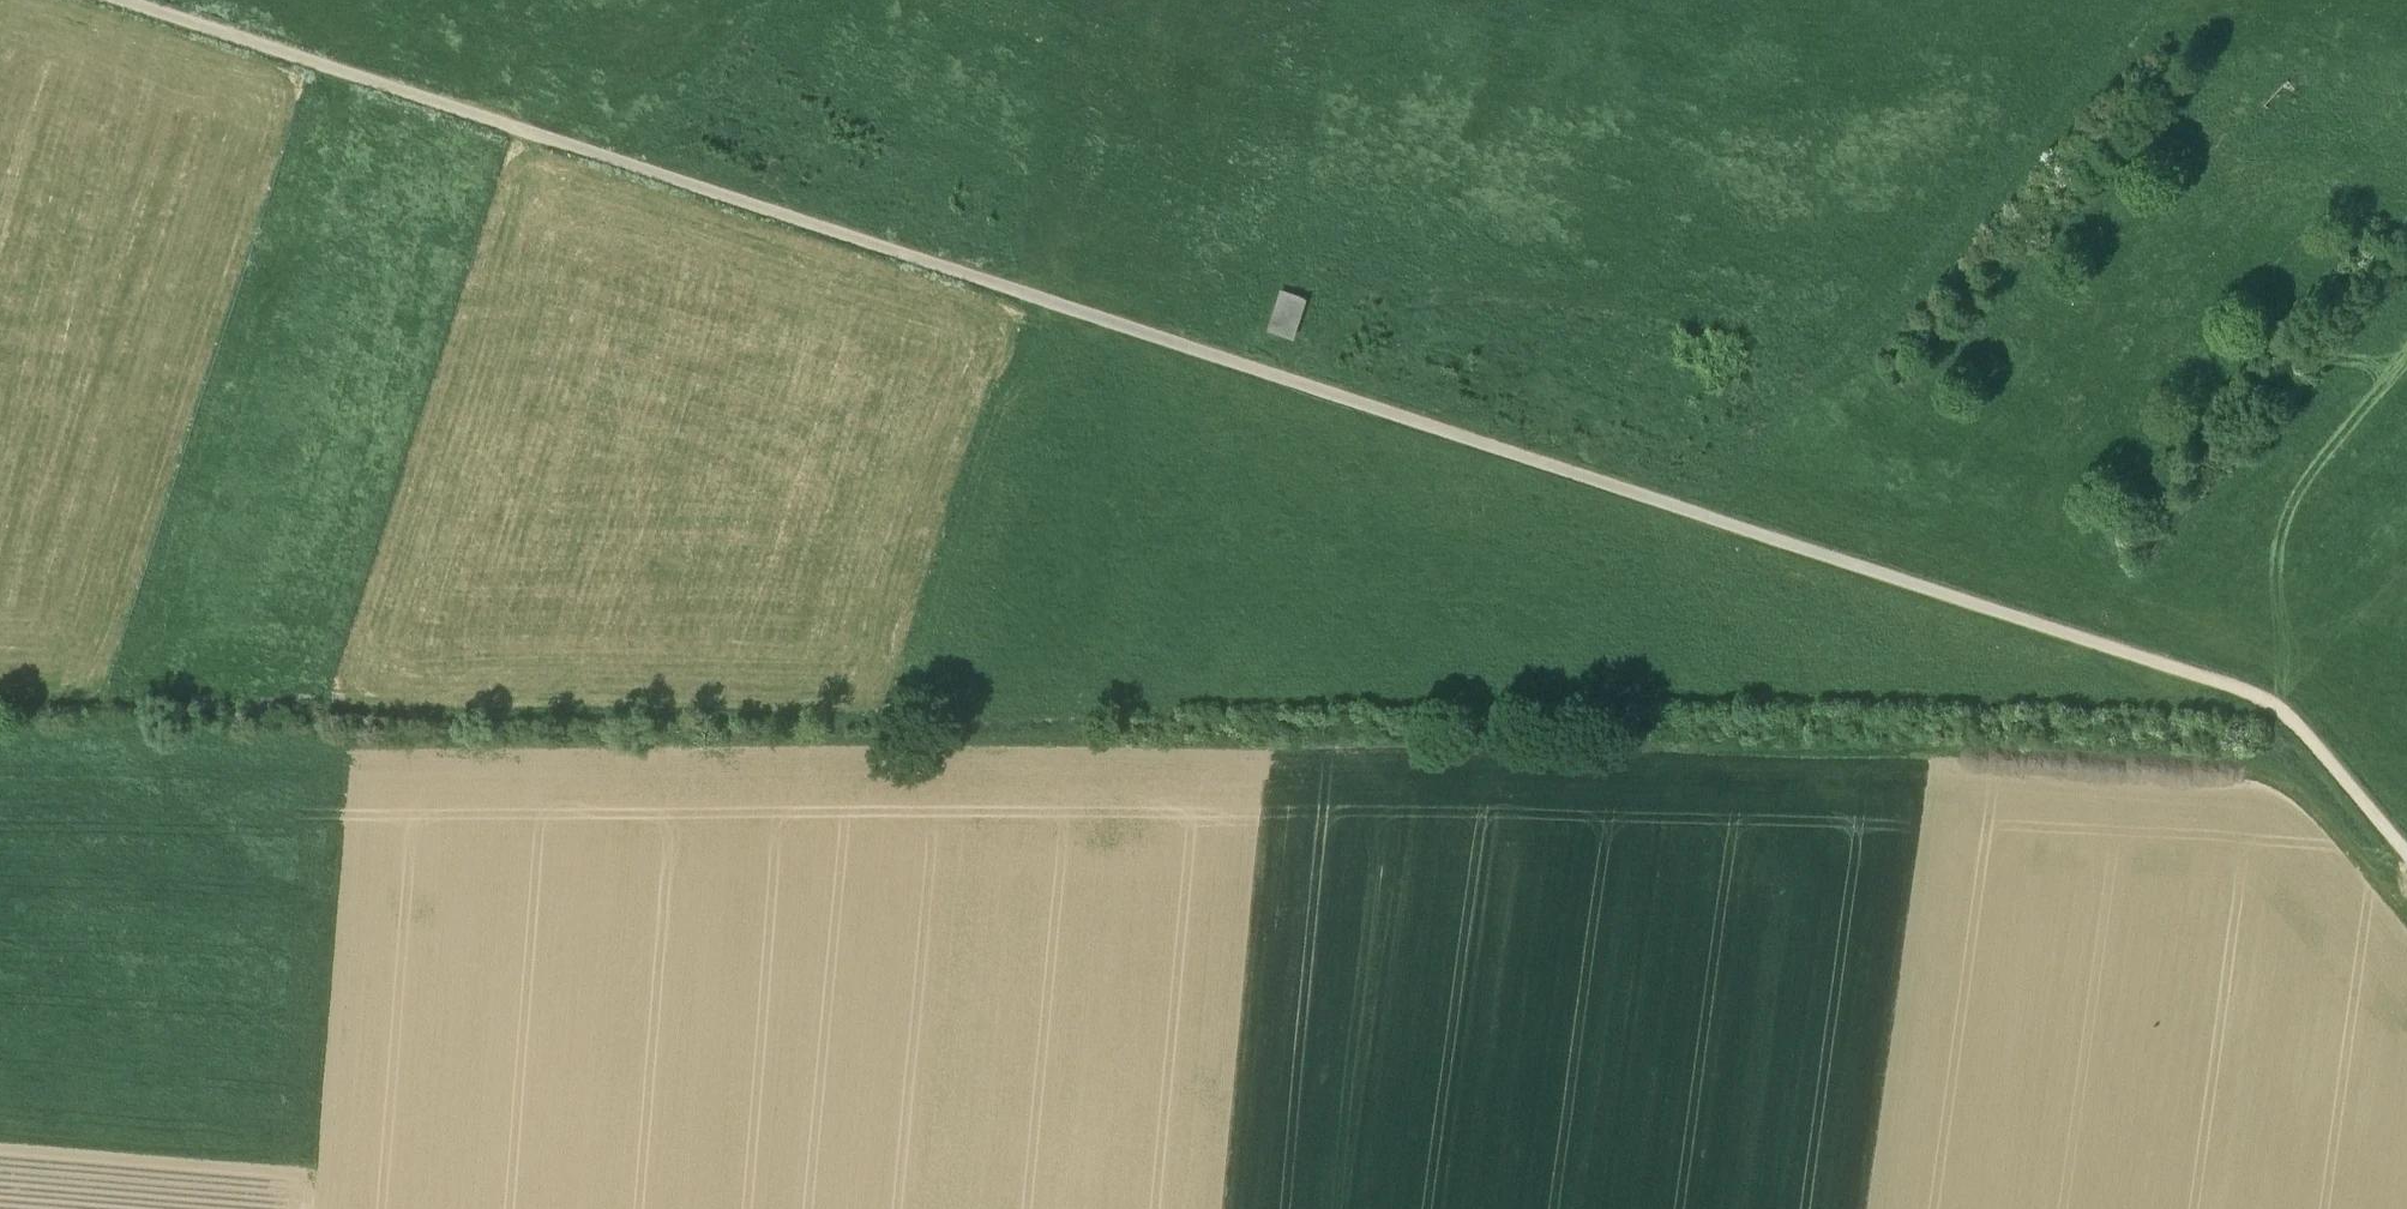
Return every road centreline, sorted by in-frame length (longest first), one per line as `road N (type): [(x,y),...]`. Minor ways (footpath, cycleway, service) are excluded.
road 1 (track): [(107,0),(2277,693),(2406,844)]
road 2 (track): [(971,774),(1956,775),(2263,787),(2303,802),(2406,915)]

